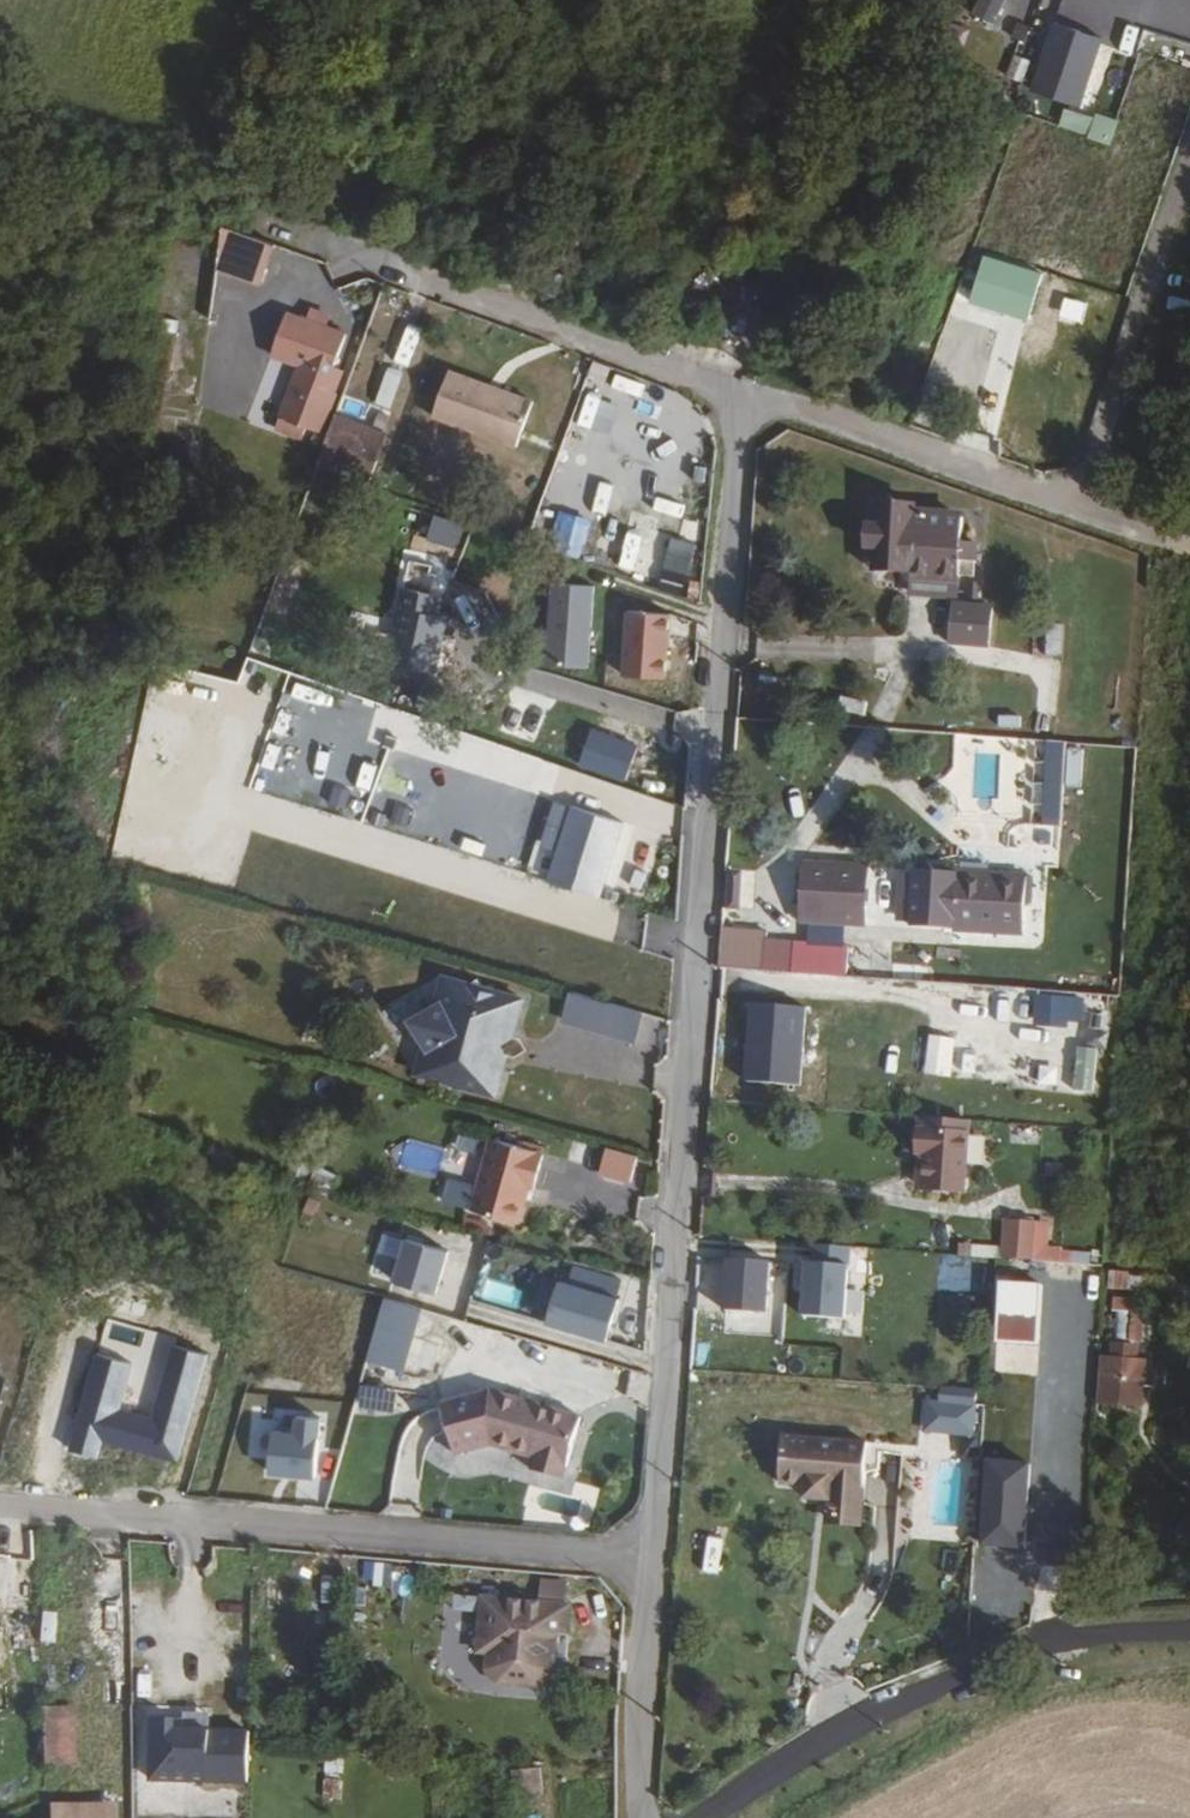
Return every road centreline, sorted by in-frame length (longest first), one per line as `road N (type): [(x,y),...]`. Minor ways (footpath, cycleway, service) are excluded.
road 1 (residential): [(652,1558),(738,389)]
road 2 (residential): [(652,1558),(0,1505)]
road 3 (unclassified): [(700,1817),(843,1724),(950,1678),(1097,1636),(1189,1630)]
road 4 (residential): [(332,239),(738,389)]
road 5 (residential): [(1044,495),(1080,478),(1189,150)]
road 6 (residential): [(738,389),(1044,495)]
road 7 (residential): [(639,1817),(652,1558)]
road 8 (residential): [(1044,495),(1189,546)]

